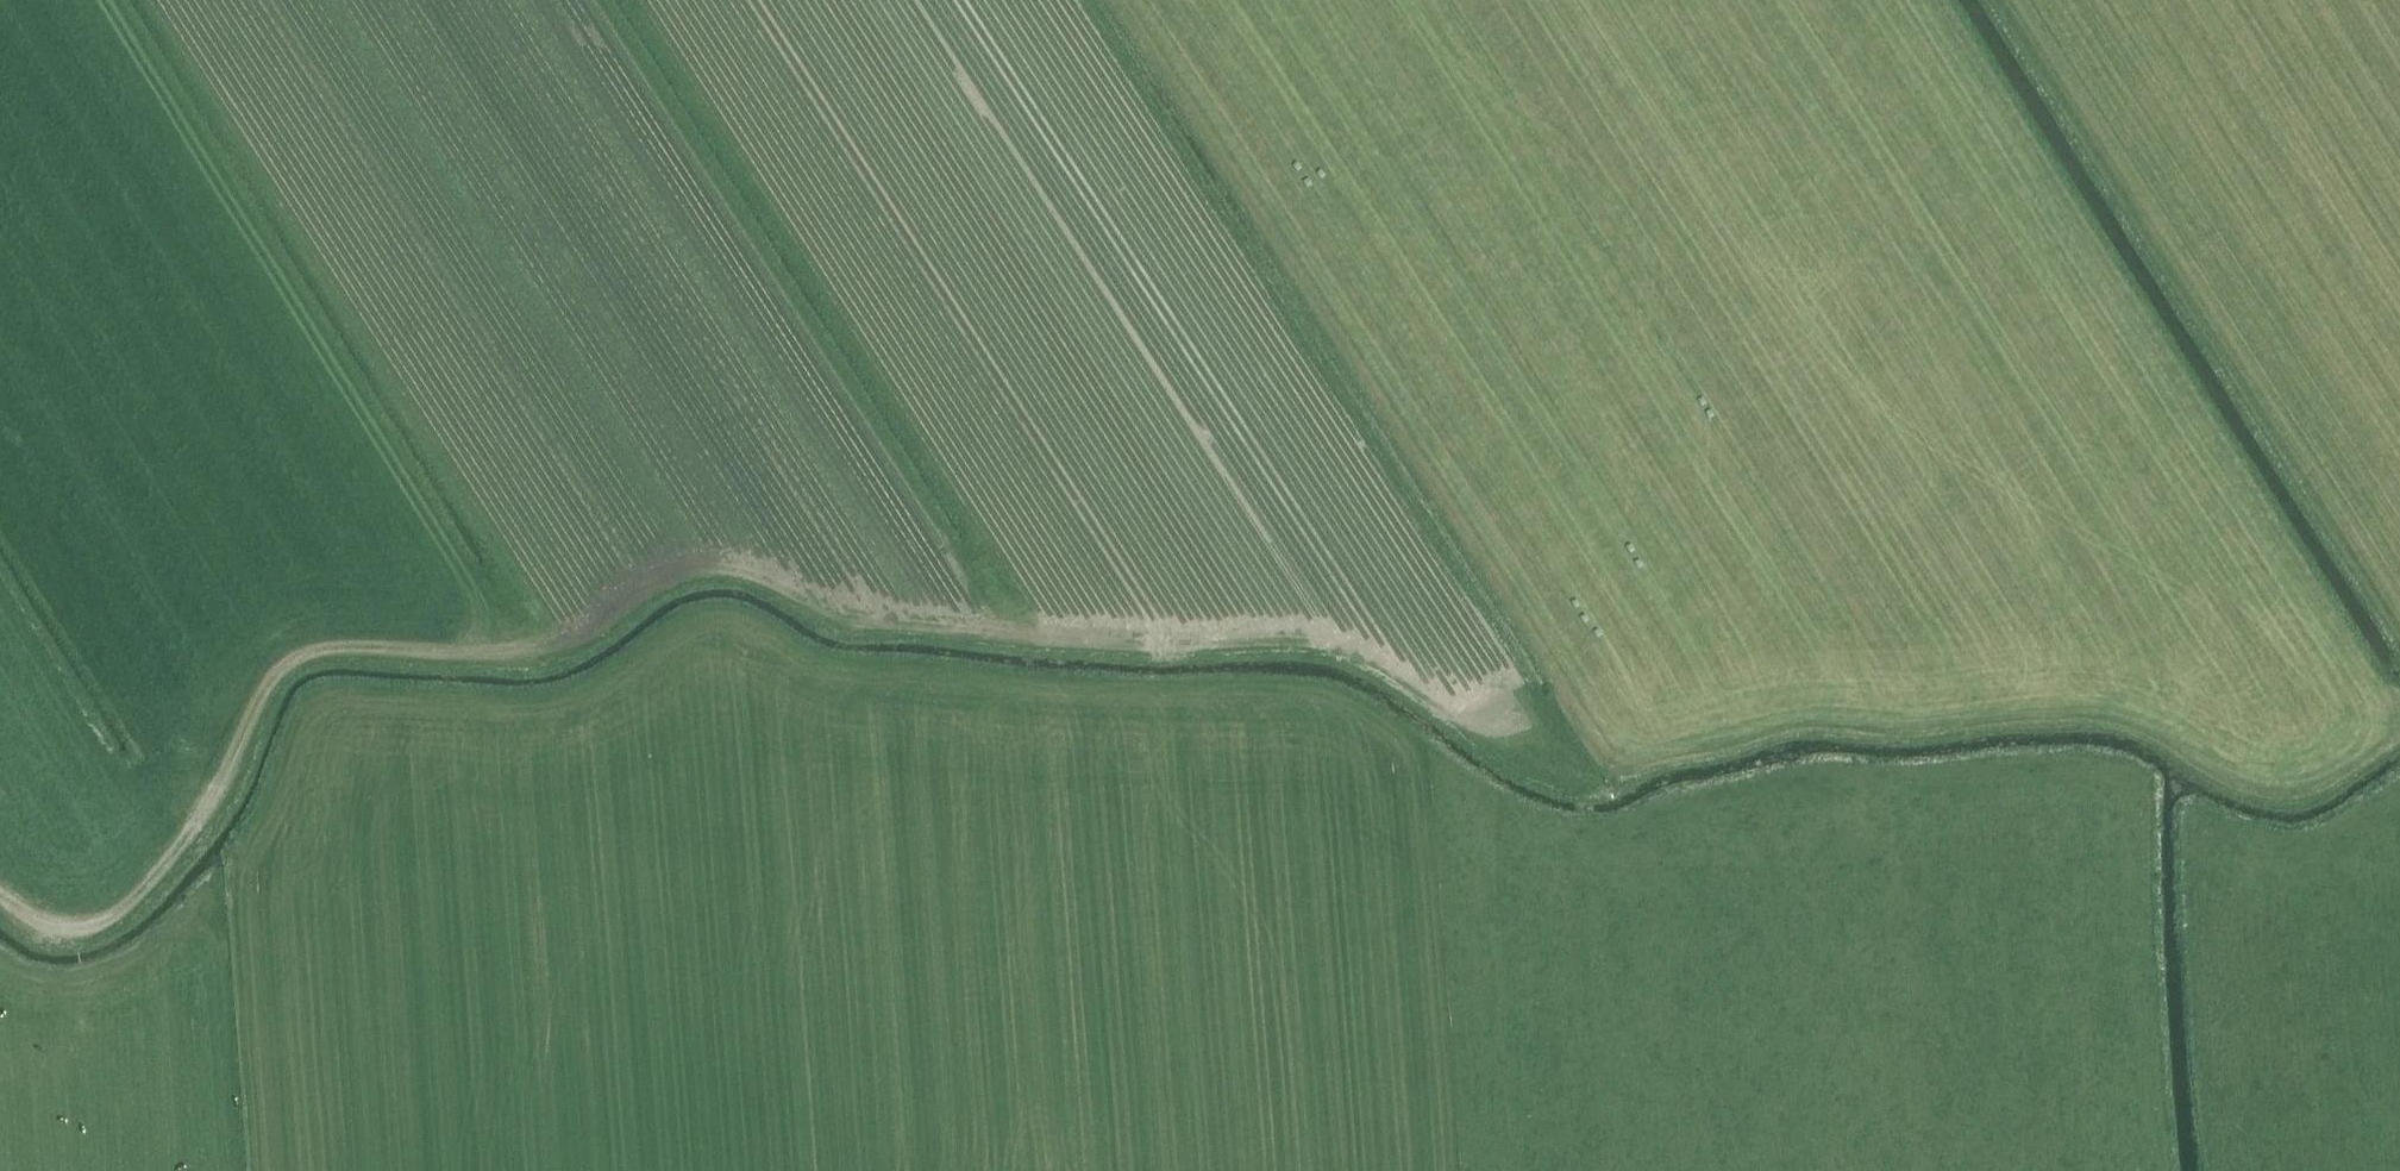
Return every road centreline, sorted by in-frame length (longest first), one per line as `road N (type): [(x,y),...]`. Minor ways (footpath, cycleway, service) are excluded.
road 1 (track): [(0,908),(23,926),(96,937),(205,830)]

